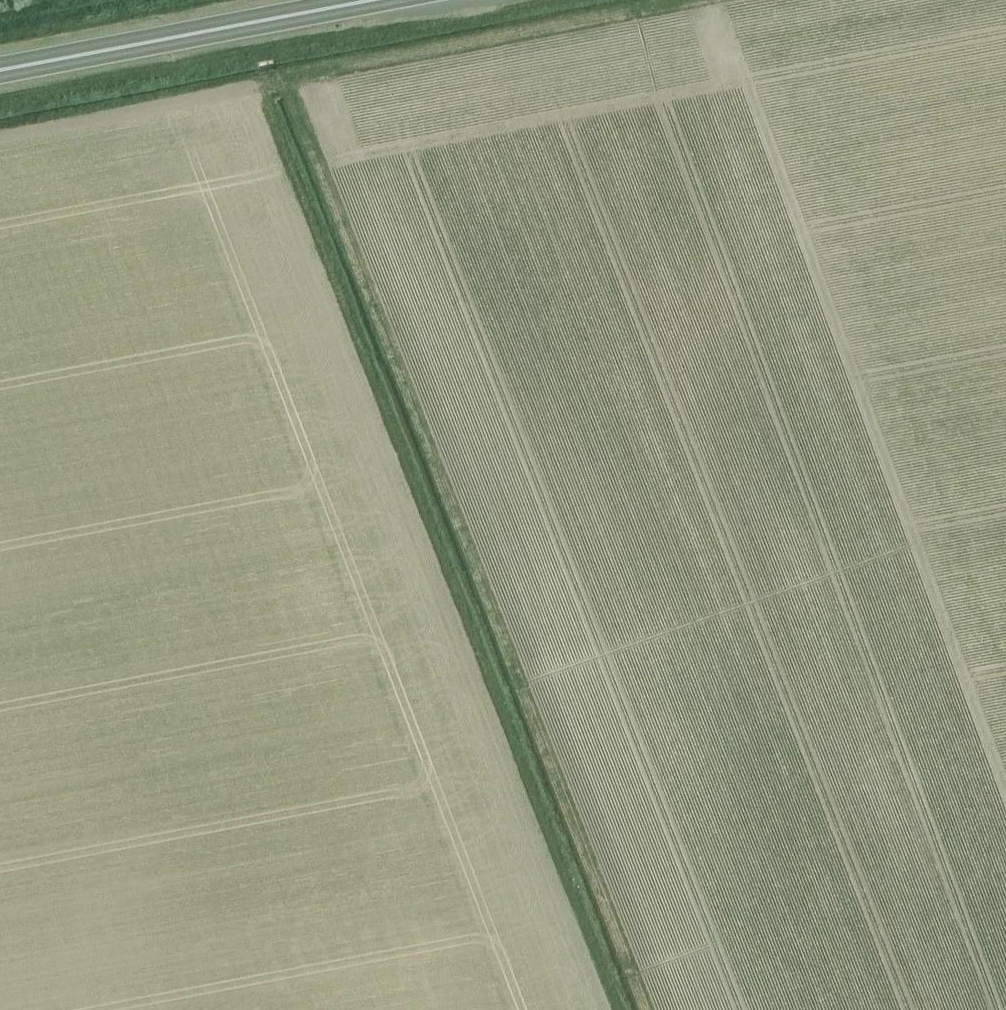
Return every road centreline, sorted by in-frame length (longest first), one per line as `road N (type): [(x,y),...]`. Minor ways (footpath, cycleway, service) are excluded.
road 1 (trunk): [(0,72),(383,0)]

